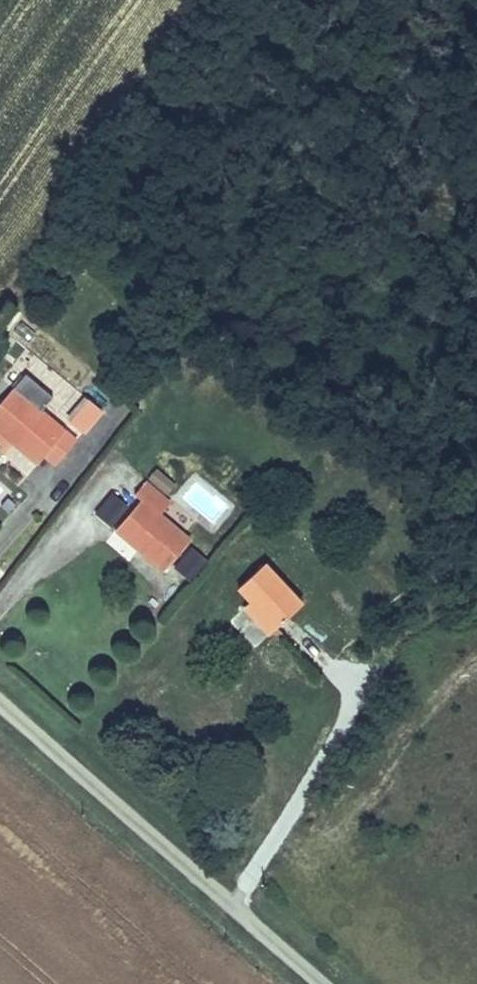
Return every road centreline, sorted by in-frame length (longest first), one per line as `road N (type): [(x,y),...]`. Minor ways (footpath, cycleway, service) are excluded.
road 1 (unclassified): [(0,701),(324,983)]

